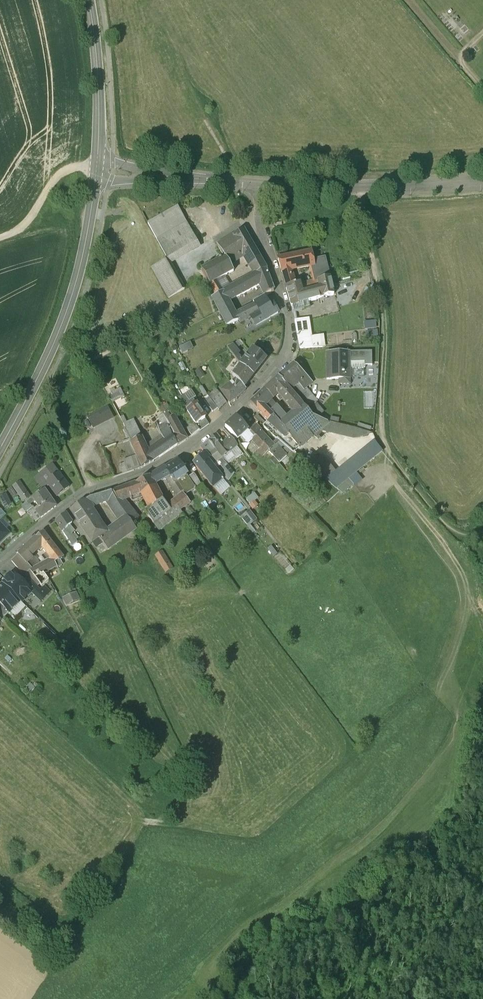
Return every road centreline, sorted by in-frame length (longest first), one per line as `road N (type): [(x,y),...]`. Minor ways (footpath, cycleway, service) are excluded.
road 1 (residential): [(0,560),(70,501),(186,447),(276,366),(288,321),(253,182)]
road 2 (tertiary): [(0,448),(62,322),(97,165)]
road 3 (residential): [(482,181),(253,182)]
road 4 (tertiary): [(97,165),(87,0)]
road 5 (residential): [(253,182),(97,165)]
road 6 (track): [(0,237),(28,221),(57,175),(97,165)]

